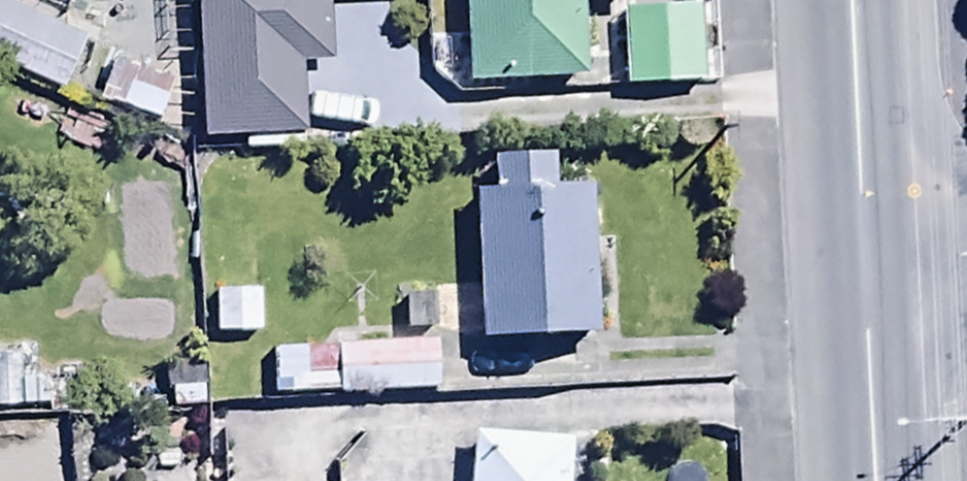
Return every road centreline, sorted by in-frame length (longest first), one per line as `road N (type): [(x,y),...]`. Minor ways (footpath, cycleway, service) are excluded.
road 1 (tertiary): [(873,253),(860,0)]
road 2 (tertiary): [(886,480),(873,253)]

